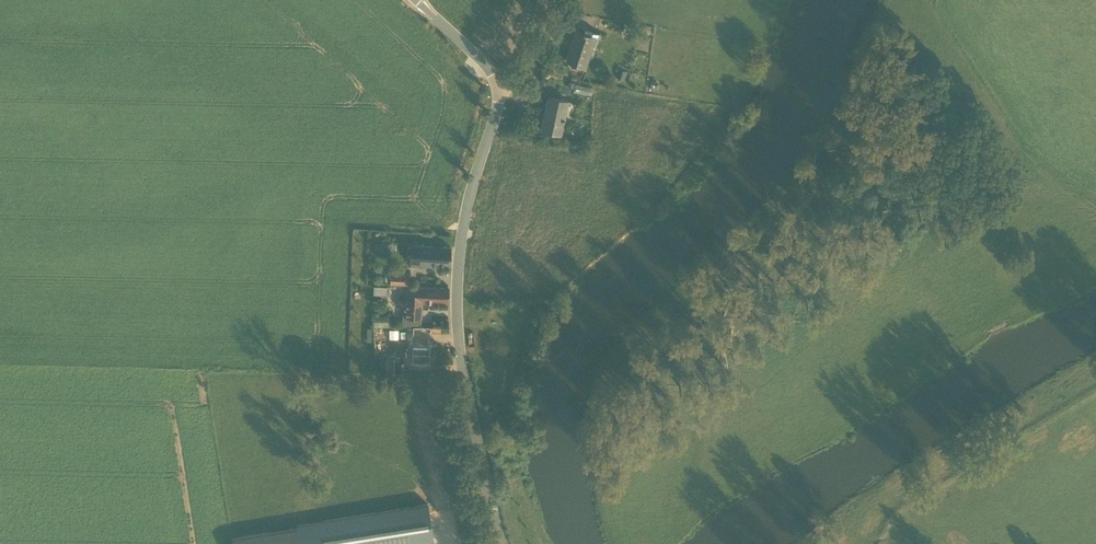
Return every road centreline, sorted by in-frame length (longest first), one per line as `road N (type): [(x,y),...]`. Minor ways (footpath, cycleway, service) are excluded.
road 1 (residential): [(508,543),(458,329),(464,226),(498,99),(494,79),(473,53),(415,0)]

